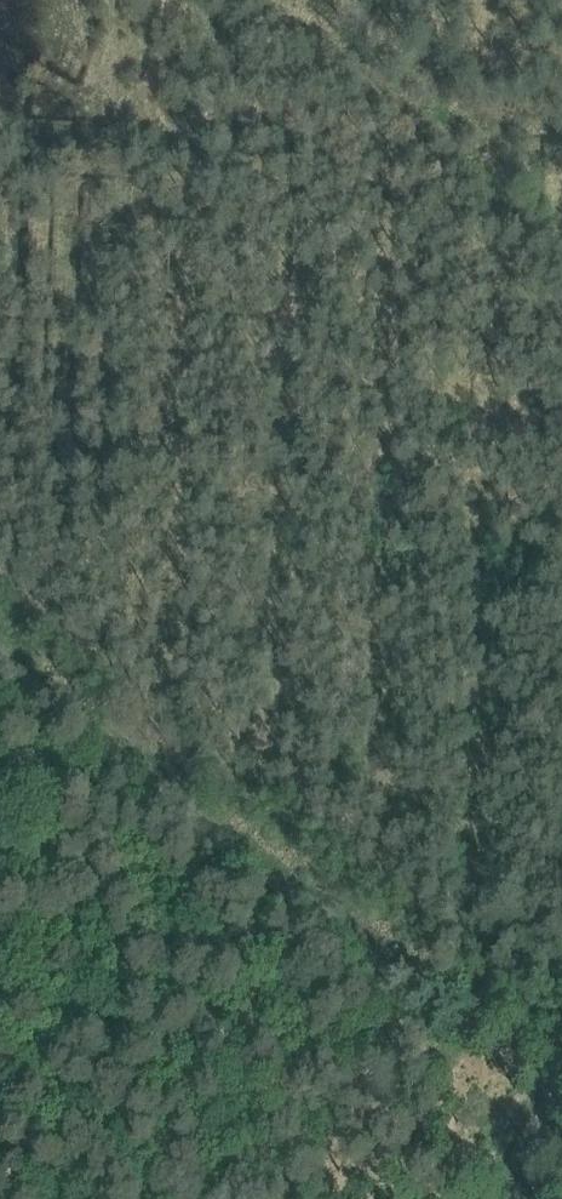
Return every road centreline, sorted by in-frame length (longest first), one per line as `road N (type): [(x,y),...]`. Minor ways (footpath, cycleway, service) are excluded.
road 1 (track): [(0,670),(118,781),(561,1102)]

